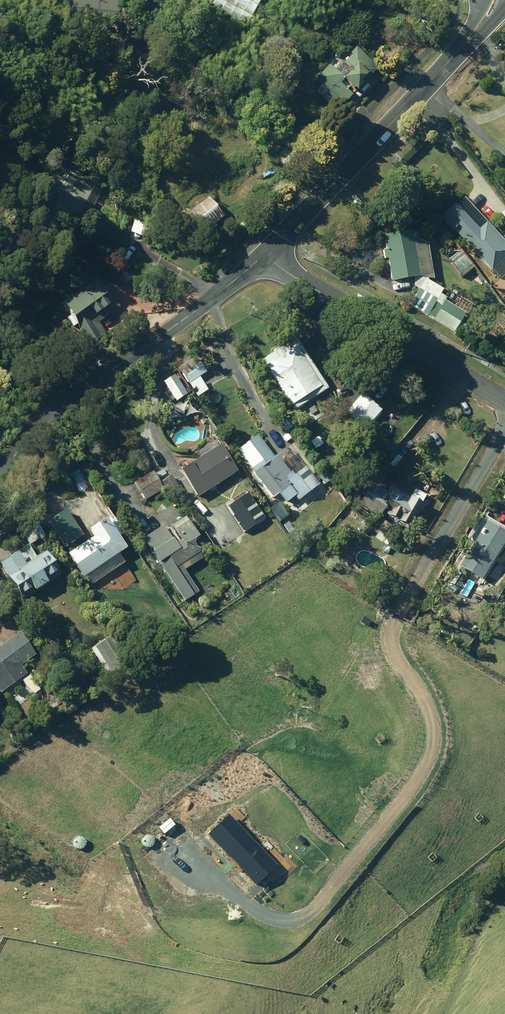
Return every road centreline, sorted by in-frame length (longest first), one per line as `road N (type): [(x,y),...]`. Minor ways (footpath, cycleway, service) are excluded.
road 1 (residential): [(495,0),(463,47),(267,257)]
road 2 (residential): [(267,257),(55,408),(0,459)]
road 3 (residential): [(267,257),(504,399)]

